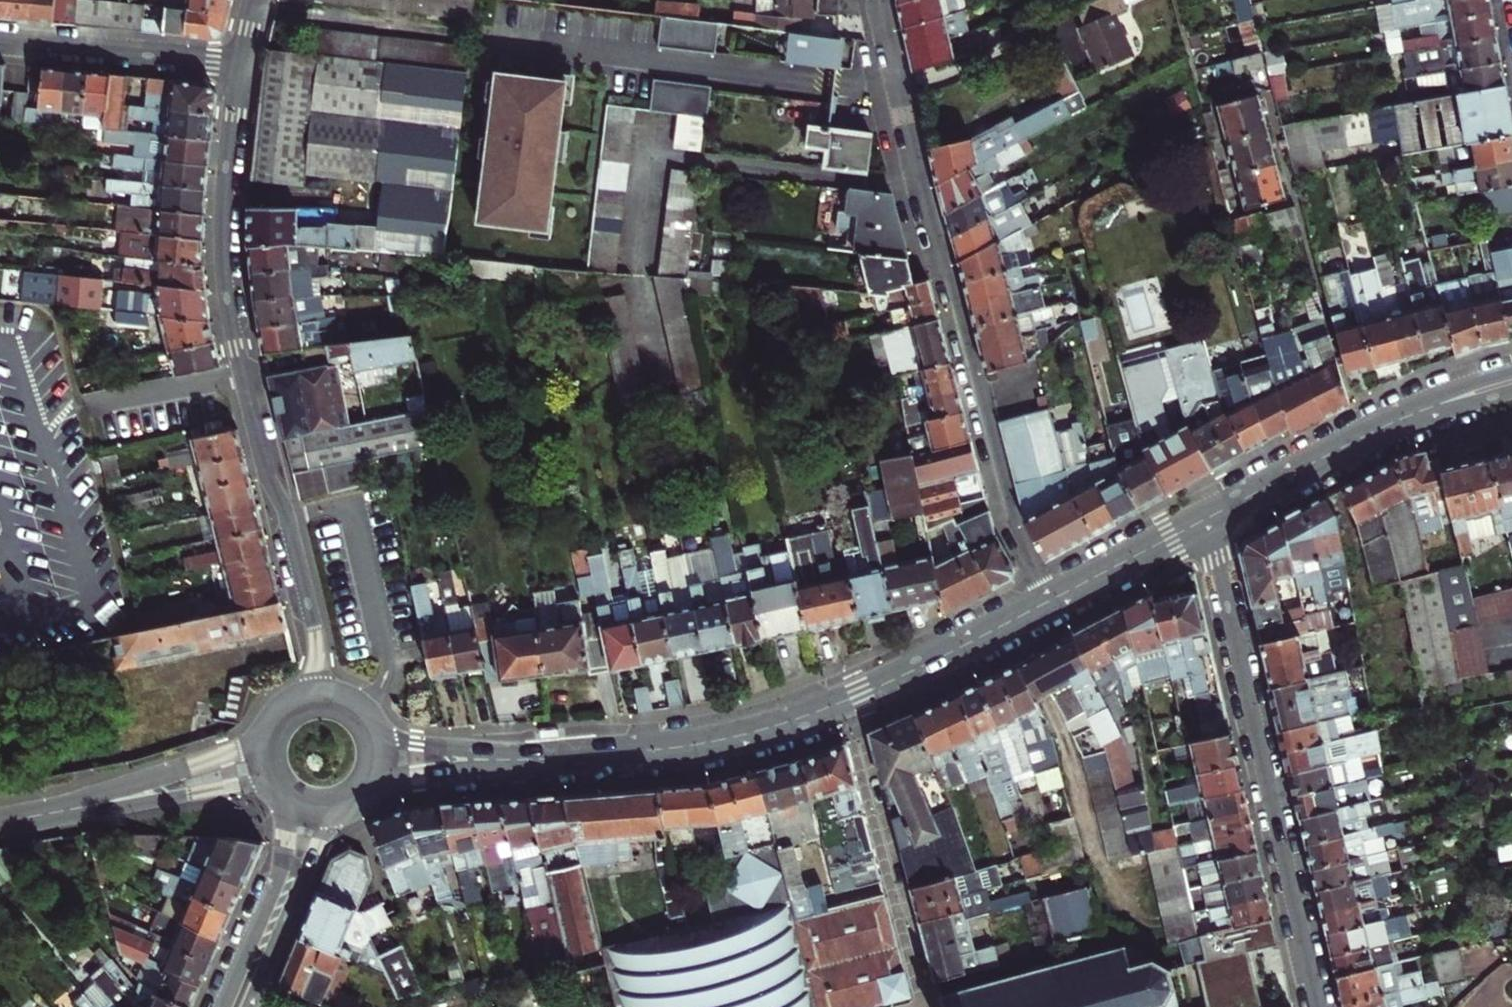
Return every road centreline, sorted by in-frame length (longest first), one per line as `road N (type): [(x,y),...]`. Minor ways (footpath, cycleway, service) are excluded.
road 1 (residential): [(239,64),(221,268),(261,453),(289,521),(315,626),(318,671),(310,691)]
road 2 (tertiary): [(1048,602),(935,660),(767,729),(692,746),(539,759)]
road 3 (residential): [(1319,1006),(1209,519)]
road 4 (residential): [(1048,602),(1010,527),(944,272)]
road 5 (tertiary): [(1511,382),(1388,425),(1209,519)]
road 6 (residential): [(944,272),(880,0)]
road 7 (residential): [(0,40),(239,64)]
road 8 (tertiary): [(267,725),(226,756),(60,811)]
road 9 (tertiary): [(250,1006),(316,844),(350,807)]
road 10 (tertiary): [(282,799),(286,857),(222,1006)]
road 11 (tertiary): [(60,811),(270,785)]
road 12 (tertiary): [(1209,519),(1048,602)]
road 13 (tertiary): [(366,795),(414,776),(539,759)]
road 14 (tertiary): [(539,759),(414,745),(380,729)]

